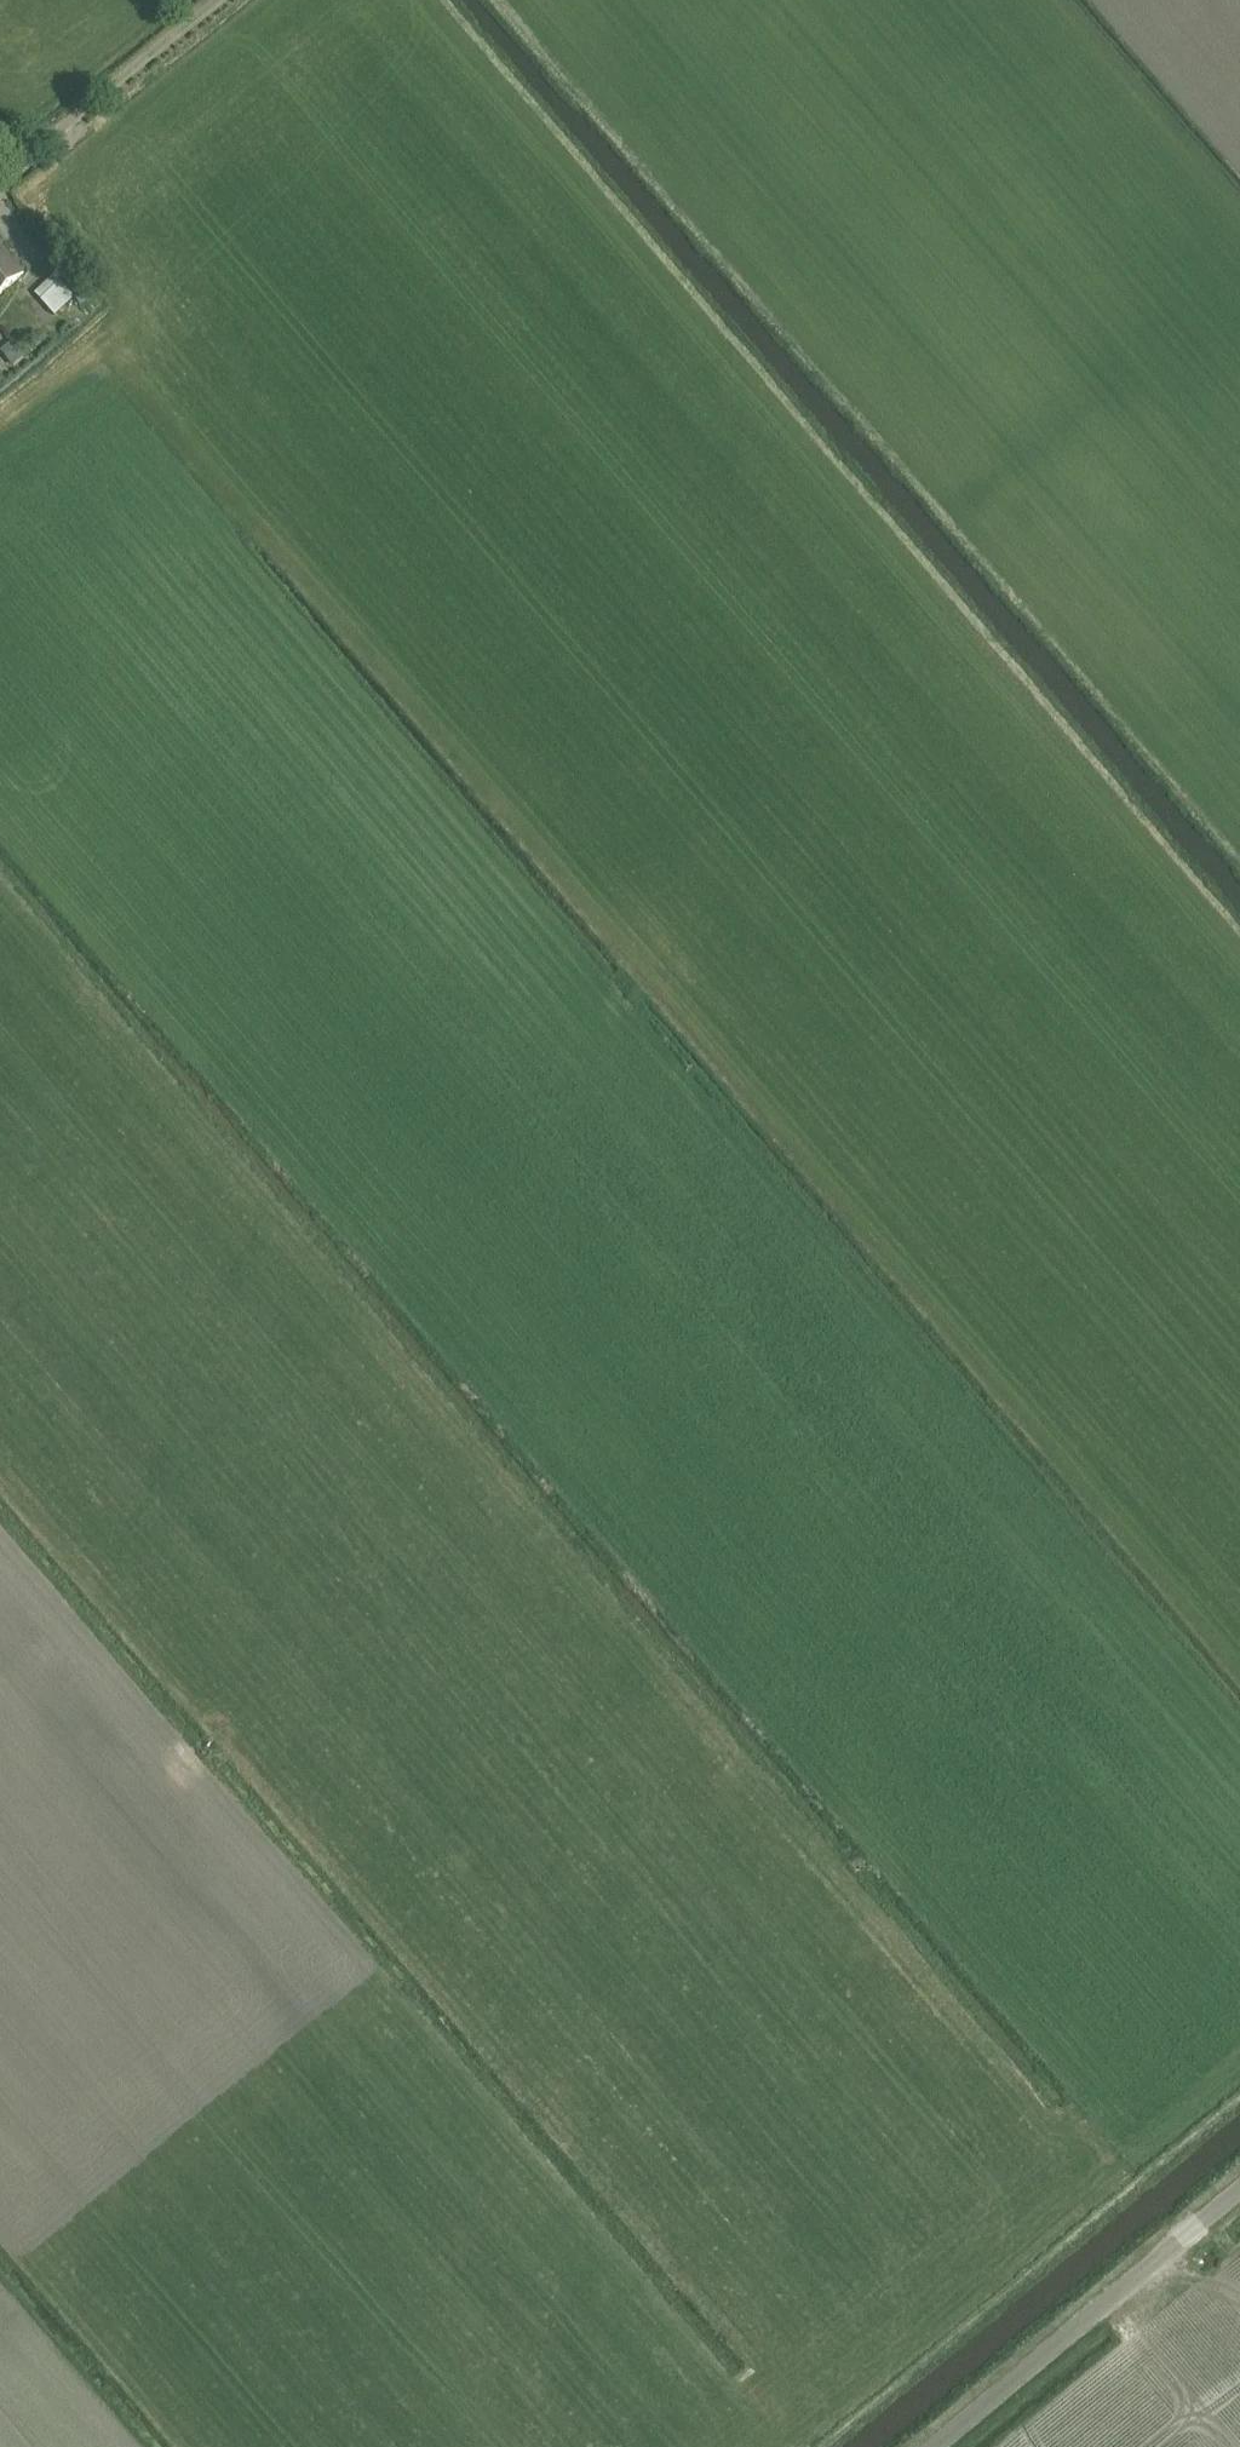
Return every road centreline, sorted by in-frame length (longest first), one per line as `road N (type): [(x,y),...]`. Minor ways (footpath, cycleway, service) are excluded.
road 1 (unclassified): [(927,2446),(1239,2184)]
road 2 (unclassified): [(37,154),(220,0)]

